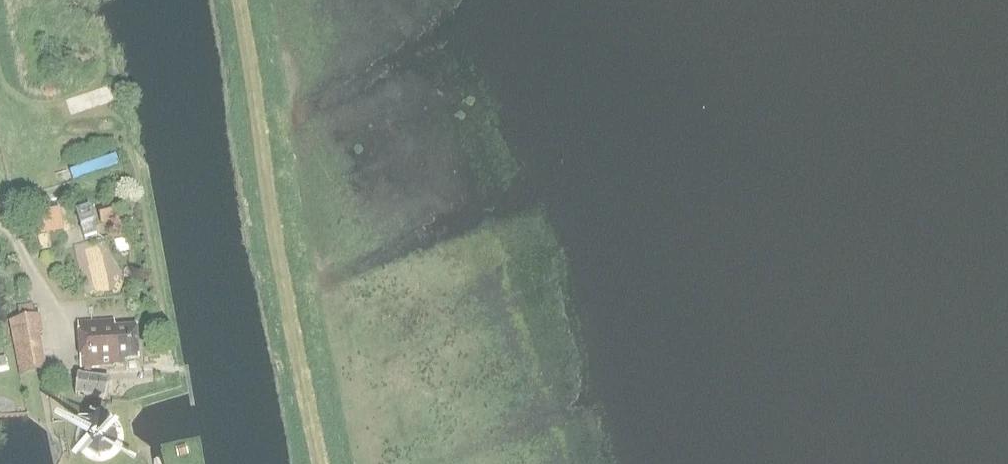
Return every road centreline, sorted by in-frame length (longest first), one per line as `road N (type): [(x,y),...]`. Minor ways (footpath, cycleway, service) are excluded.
road 1 (track): [(323,463),(295,348),(237,0)]
road 2 (track): [(0,221),(38,279),(58,350)]

